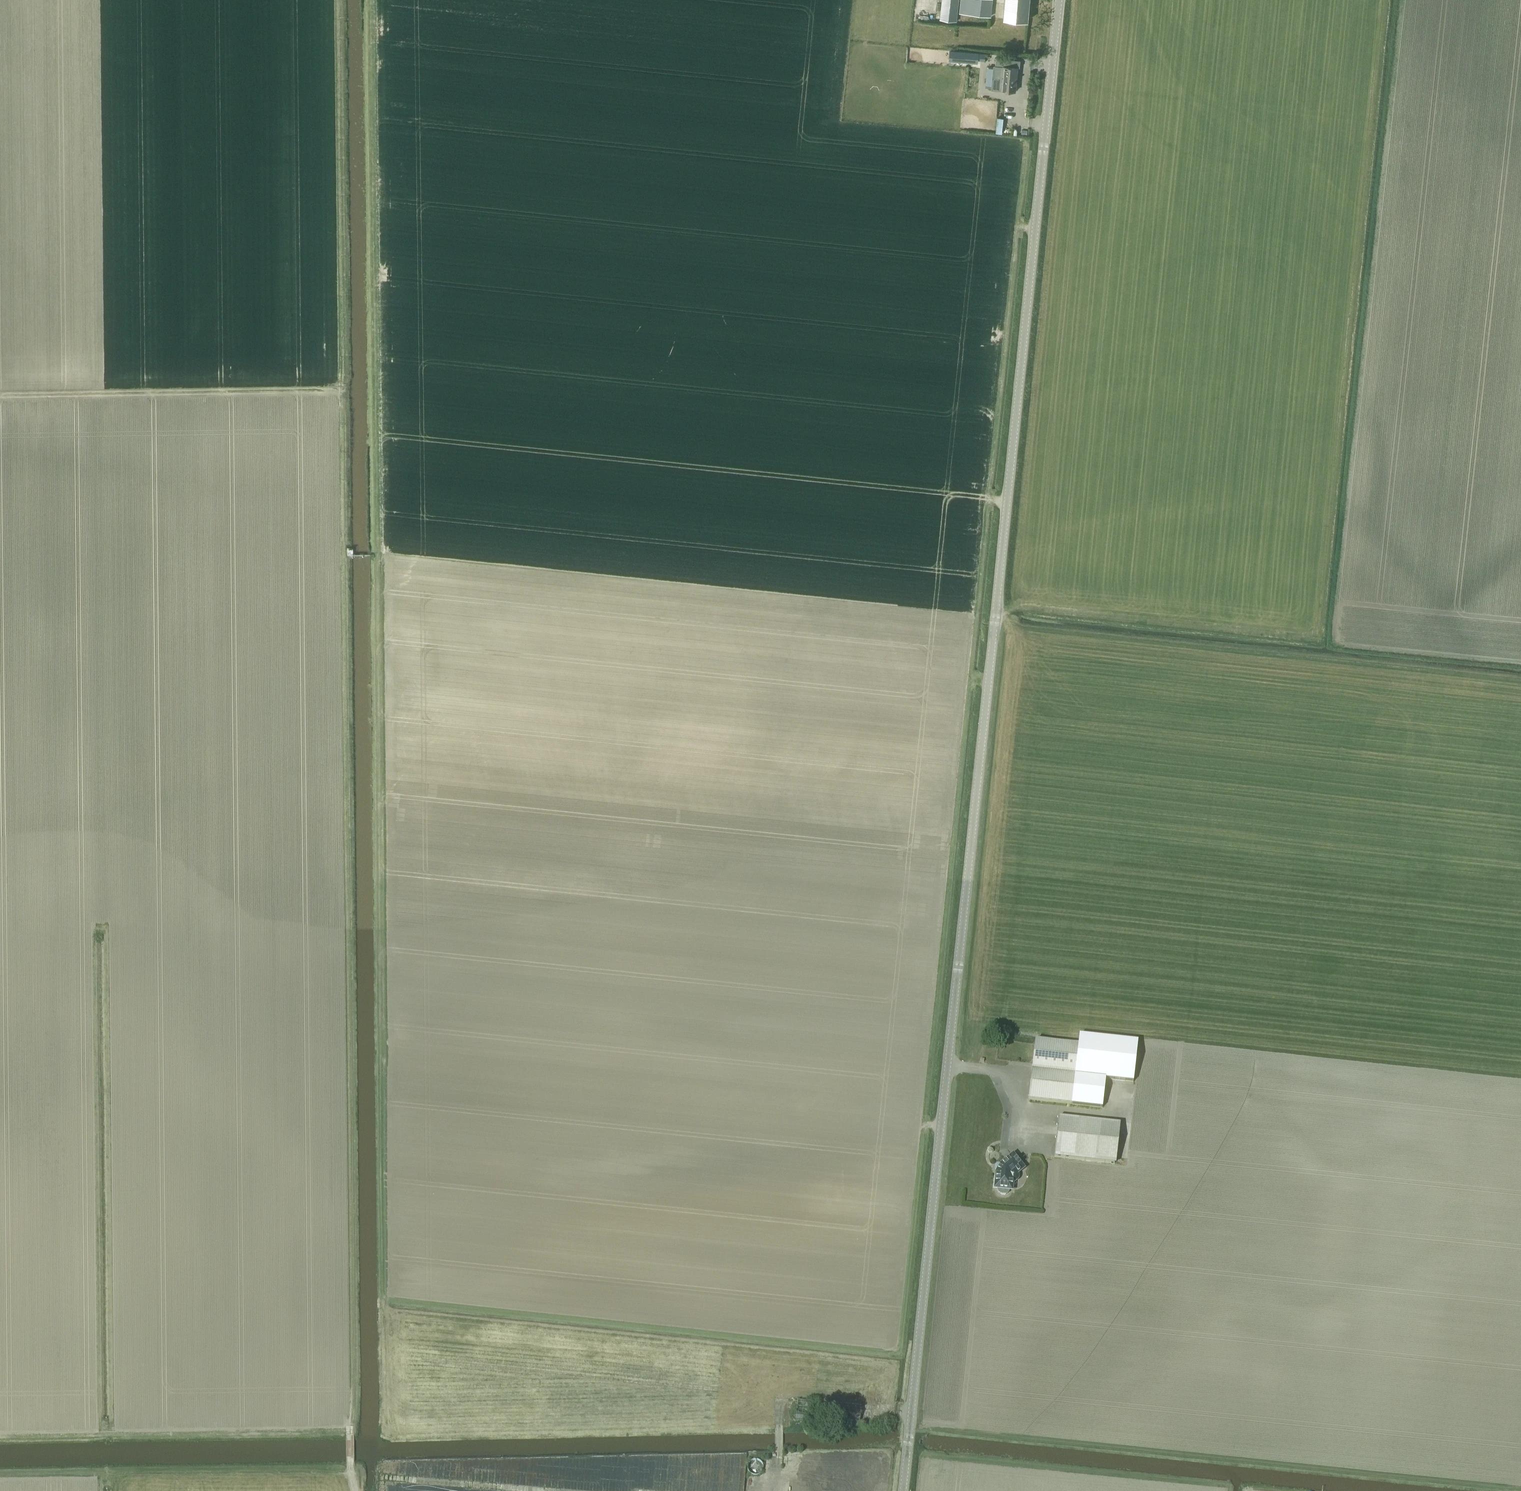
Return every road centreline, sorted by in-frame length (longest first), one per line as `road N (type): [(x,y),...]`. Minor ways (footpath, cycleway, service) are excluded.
road 1 (tertiary): [(903,1490),(1059,0)]
road 2 (track): [(354,1490),(340,387),(104,394)]

